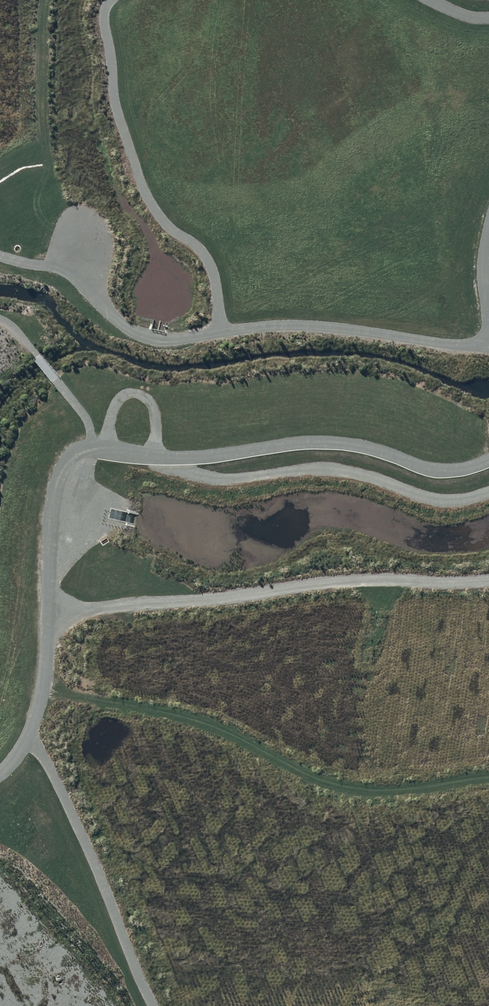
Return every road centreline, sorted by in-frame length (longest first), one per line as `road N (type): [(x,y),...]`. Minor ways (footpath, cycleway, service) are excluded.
road 1 (track): [(28,740),(36,735),(46,657),(50,501),(73,454),(102,448),(200,456),(318,441),(363,445),(441,471),(488,458)]
road 2 (track): [(488,337),(474,345),(438,343),(306,324),(158,339),(124,324),(62,268),(0,258)]
road 3 (track): [(488,784),(373,794),(322,782),(230,731),(172,712),(42,691)]
road 4 (track): [(47,615),(345,579),(488,582)]
road 5 (track): [(488,490),(430,500),(338,469),(303,467),(227,481),(154,455)]

